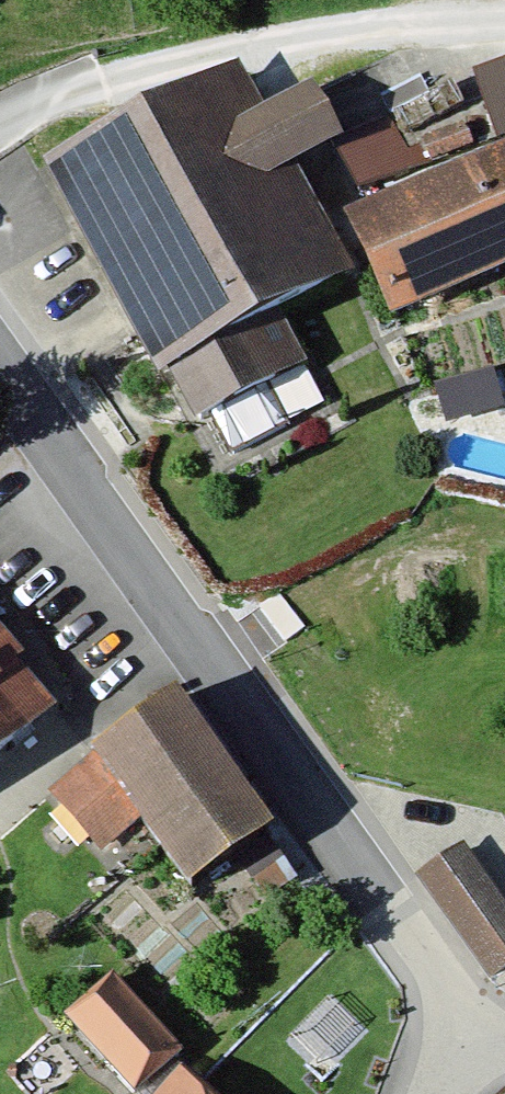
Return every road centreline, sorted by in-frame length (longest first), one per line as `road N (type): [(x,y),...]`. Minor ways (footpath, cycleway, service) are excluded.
road 1 (residential): [(0,352),(501,1048)]
road 2 (residential): [(504,18),(412,24),(109,73),(0,124)]

